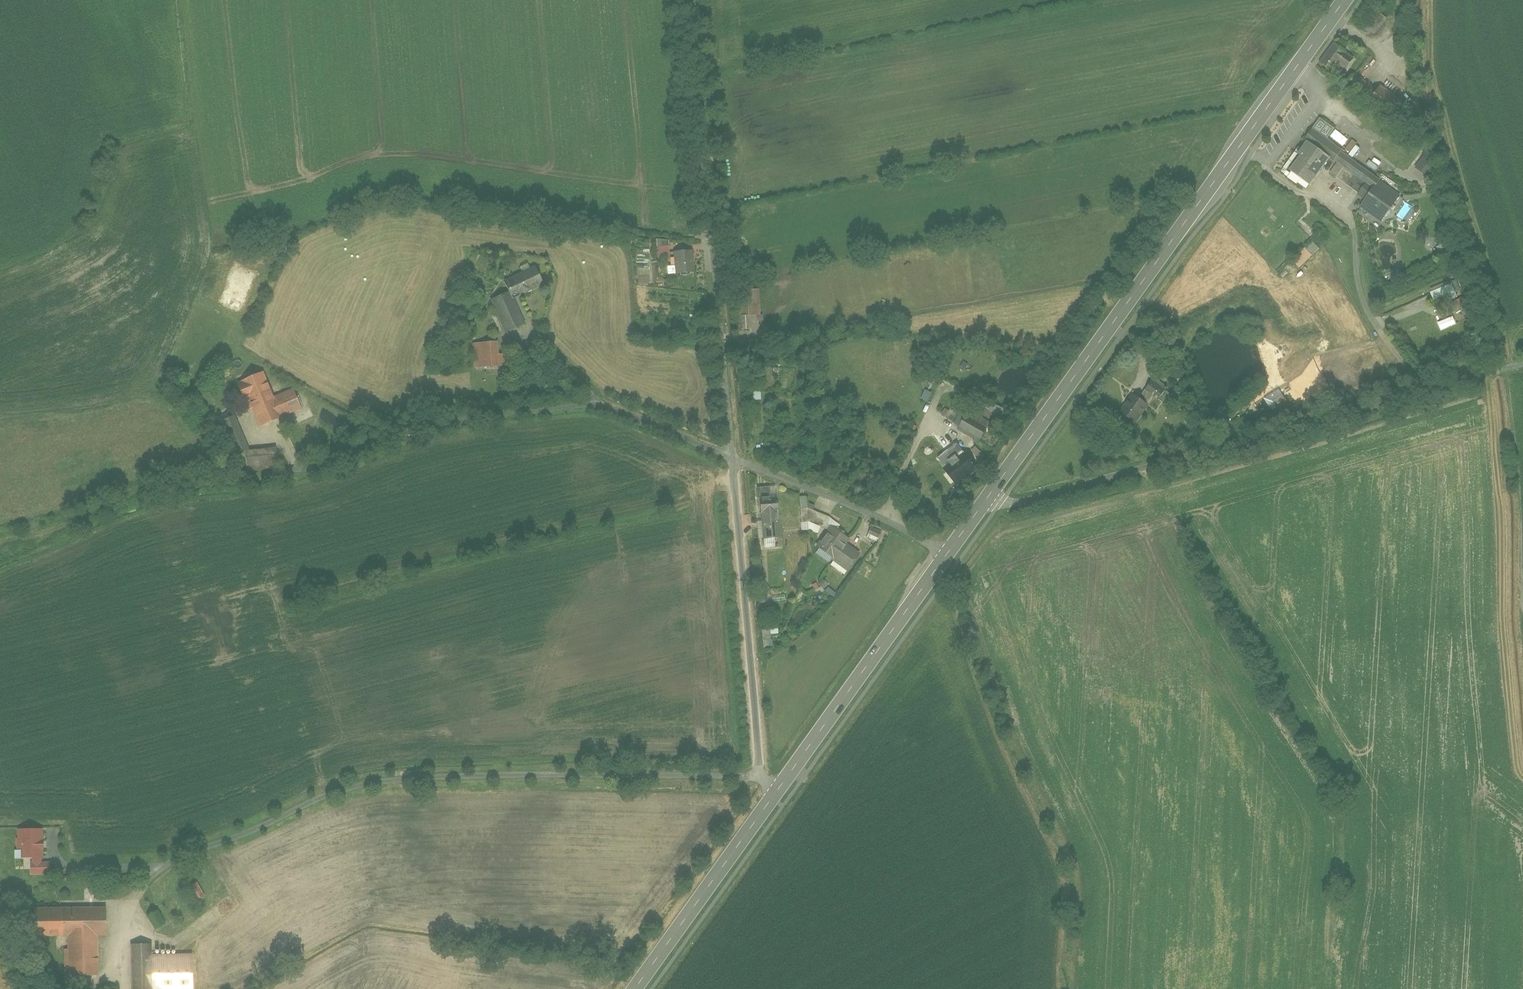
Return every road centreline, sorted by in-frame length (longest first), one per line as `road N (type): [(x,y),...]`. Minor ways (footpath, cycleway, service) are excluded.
road 1 (tertiary): [(1345,0),(990,497)]
road 2 (residential): [(990,497),(1013,504),(1522,363)]
road 3 (residential): [(692,0),(733,457)]
road 4 (residential): [(733,457),(601,407),(563,405),(424,431),(296,473)]
road 5 (residential): [(733,457),(761,776),(778,791)]
road 6 (track): [(795,768),(922,901),(1053,957)]
road 7 (track): [(0,545),(147,500),(296,473)]
road 8 (tertiary): [(948,554),(778,791)]
road 9 (tertiary): [(778,791),(635,988)]
road 10 (residential): [(948,554),(733,457)]

